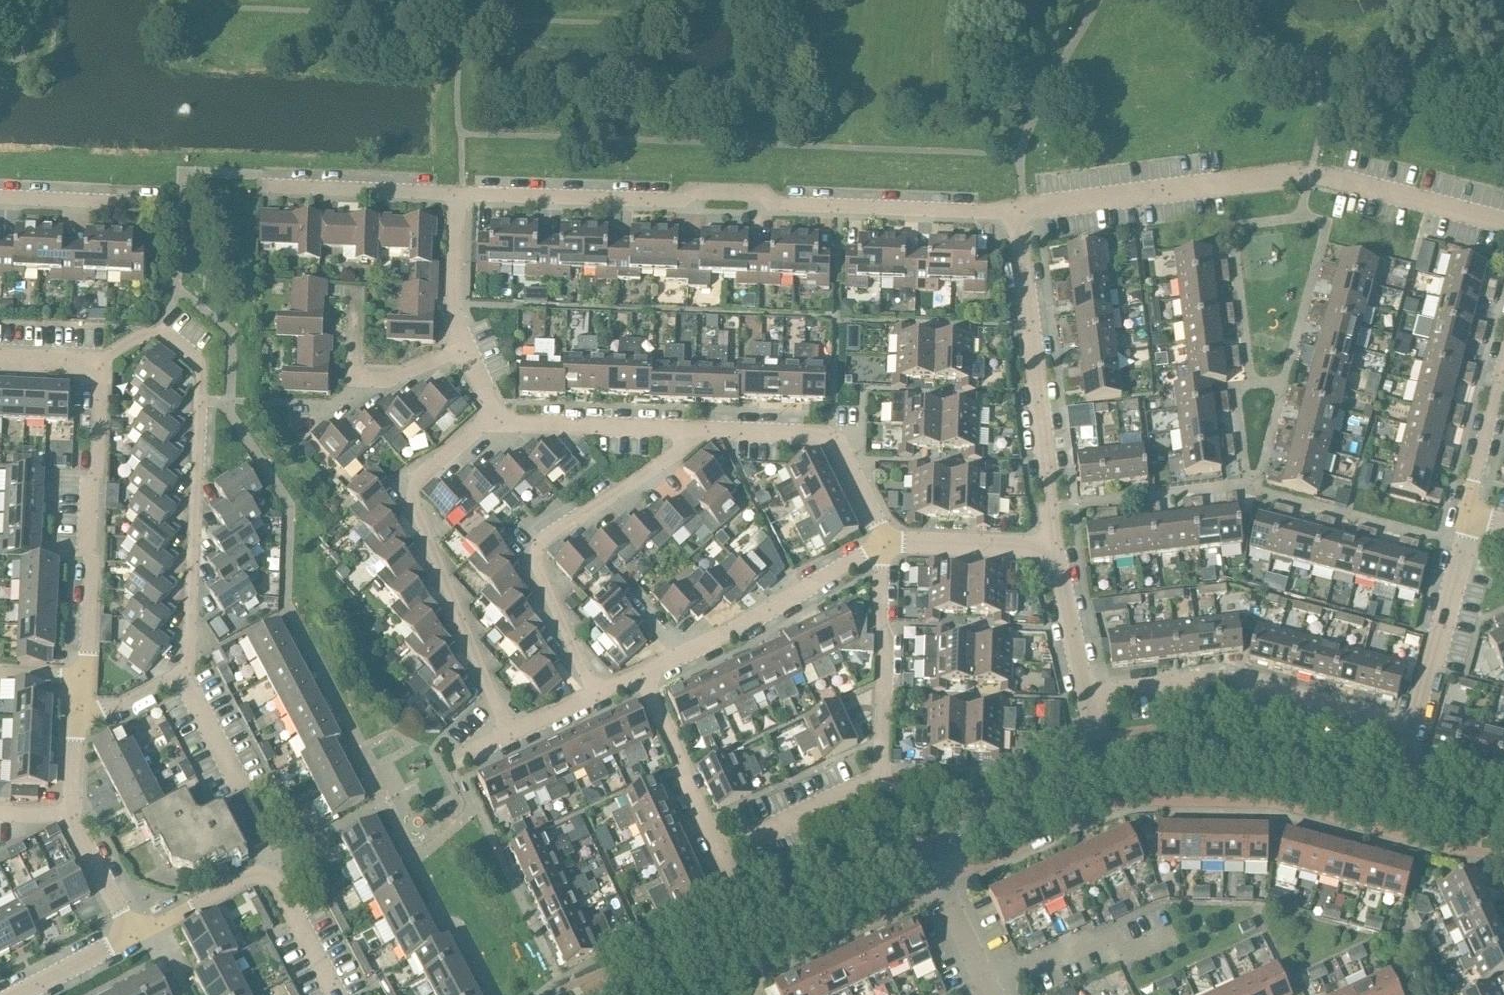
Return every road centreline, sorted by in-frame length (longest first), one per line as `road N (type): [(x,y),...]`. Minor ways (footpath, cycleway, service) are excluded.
road 1 (residential): [(457,194),(673,202),(689,193),(763,196),(773,205),(1020,211)]
road 2 (residential): [(1020,211),(1310,174),(1503,222)]
road 3 (residential): [(187,676),(205,367),(159,326),(95,368)]
road 4 (residential): [(509,738),(413,501),(416,482),(494,416)]
road 5 (residential): [(756,840),(884,771),(879,619),(887,543)]
road 6 (residential): [(596,696),(535,560),(540,541),(662,463),(694,428)]
road 7 (residential): [(1053,552),(1020,211)]
road 8 (tertiary): [(618,994),(924,853)]
road 9 (residential): [(1414,730),(1220,680),(1087,698)]
road 10 (residential): [(95,368),(77,684)]
road 11 (tertiary): [(1102,774),(1148,762),(1243,763),(1394,800)]
road 12 (residential): [(887,543),(751,622),(636,676)]
road 13 (residential): [(887,543),(832,434),(694,428)]
road 14 (residential): [(735,886),(636,676)]
road 15 (residential): [(1414,730),(1467,519)]
road 16 (residential): [(694,428),(494,416)]
road 17 (tertiary): [(924,853),(1102,774)]
road 18 (residential): [(266,187),(457,194)]
road 19 (residential): [(315,410),(340,400),(353,379),(392,381),(463,348)]
road 20 (residential): [(1053,552),(887,543)]
road 21 (residential): [(0,198),(156,206)]
road 22 (residential): [(463,348),(454,330),(457,194)]
road 23 (residential): [(924,853),(990,994)]
road 24 (residential): [(1467,519),(1503,368)]
road 25 (residential): [(1087,698),(1053,552)]
road 26 (residential): [(256,876),(131,939)]
road 27 (residential): [(72,818),(131,939)]
road 28 (residential): [(76,726),(187,676)]
road 29 (residential): [(131,939),(24,994)]

